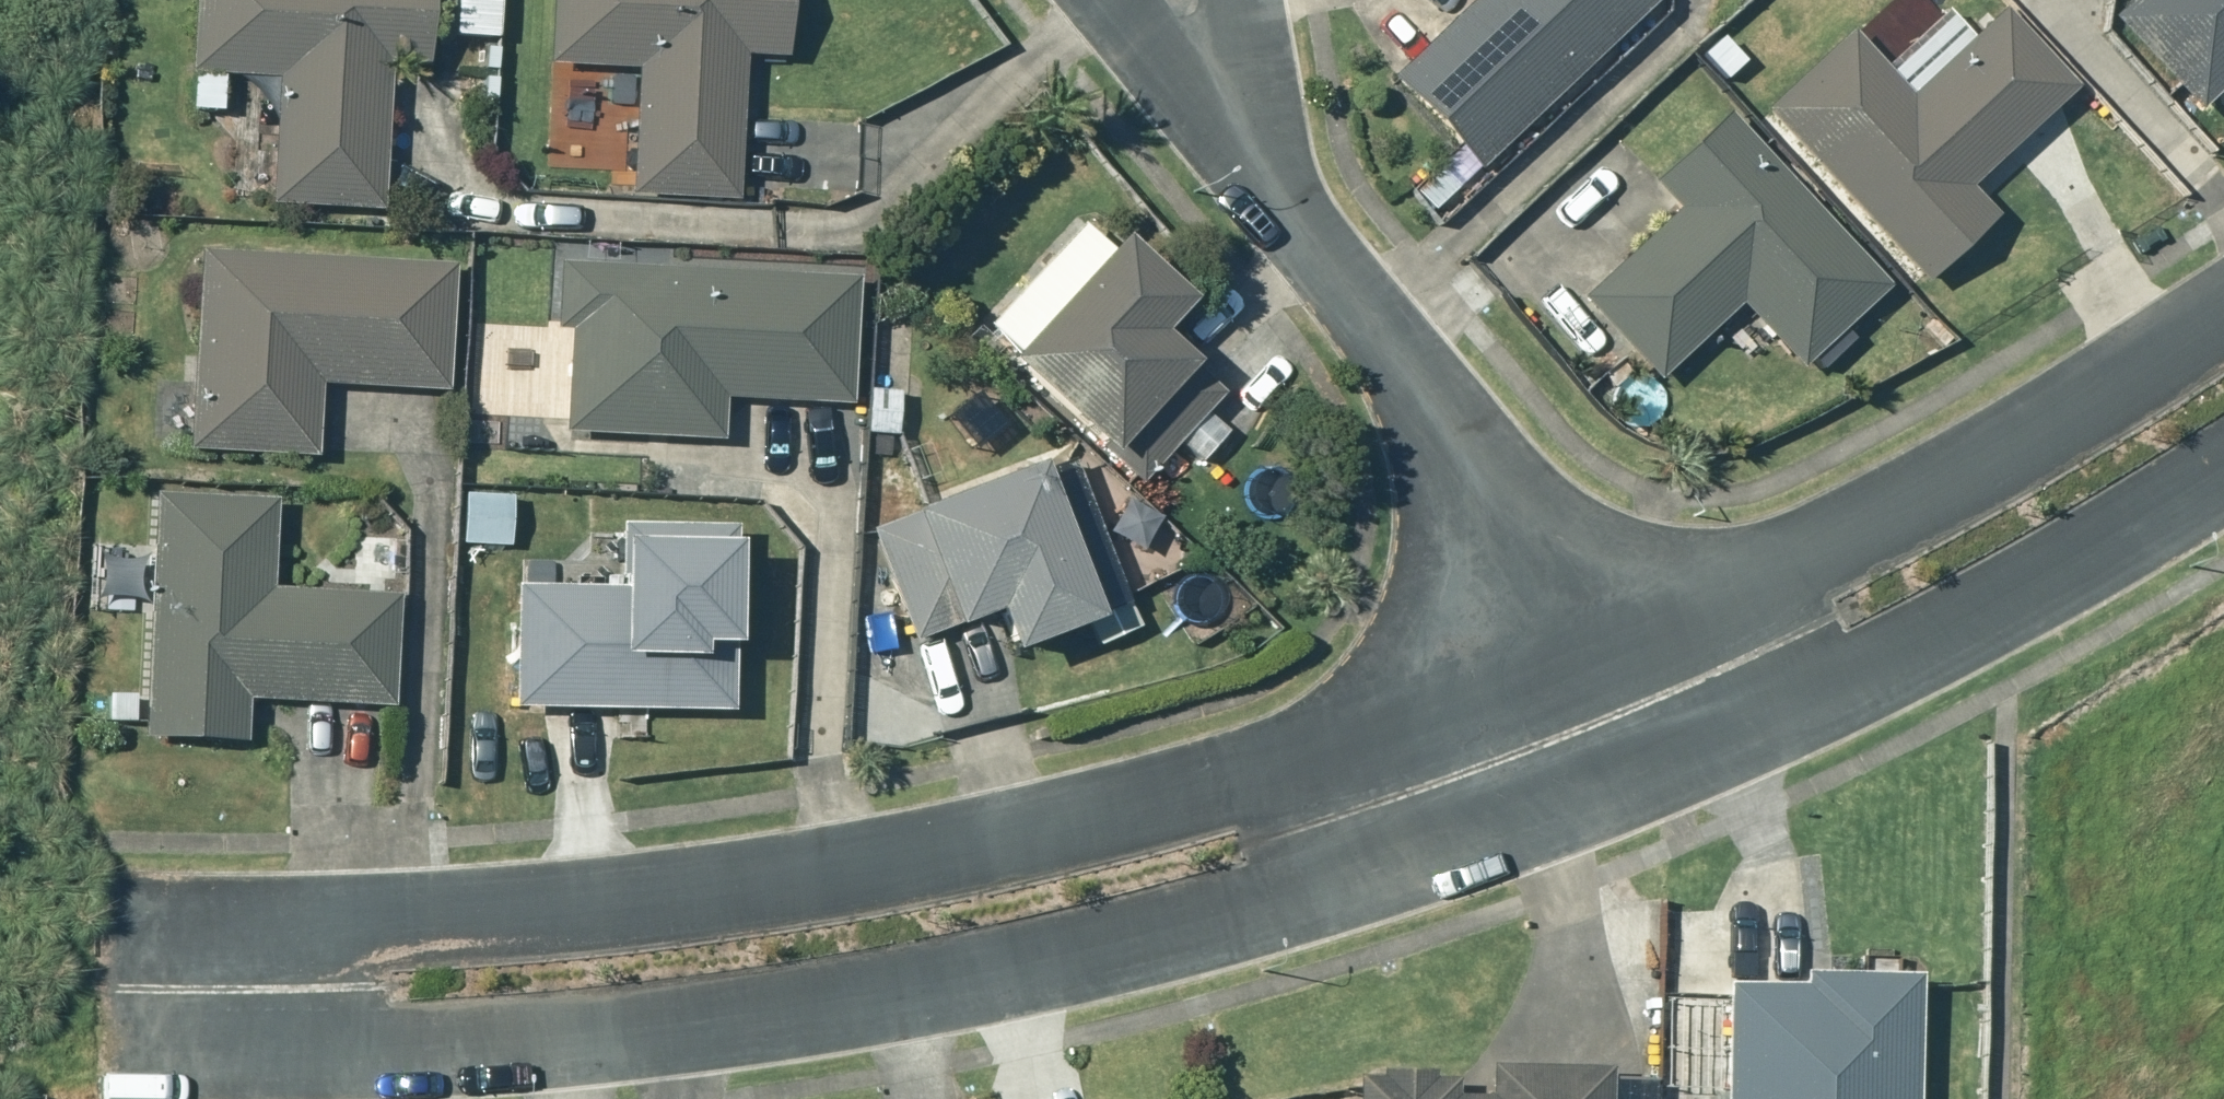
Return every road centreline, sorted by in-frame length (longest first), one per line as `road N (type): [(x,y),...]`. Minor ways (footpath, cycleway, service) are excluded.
road 1 (residential): [(1356,807),(1254,906),(655,1027),(412,1051),(266,990)]
road 2 (residential): [(266,990),(374,937),(618,914),(1217,792),(1356,807)]
road 3 (residential): [(1651,702),(1749,586),(1940,494),(2223,316)]
road 4 (residential): [(1238,183),(1651,702)]
road 5 (residential): [(2223,463),(1999,604),(1809,696),(1651,702)]
road 6 (residential): [(1356,807),(1651,702)]
road 7 (residential): [(1238,183),(1198,0)]
road 8 (residential): [(1128,51),(1238,183)]
road 9 (residential): [(105,990),(266,990)]

